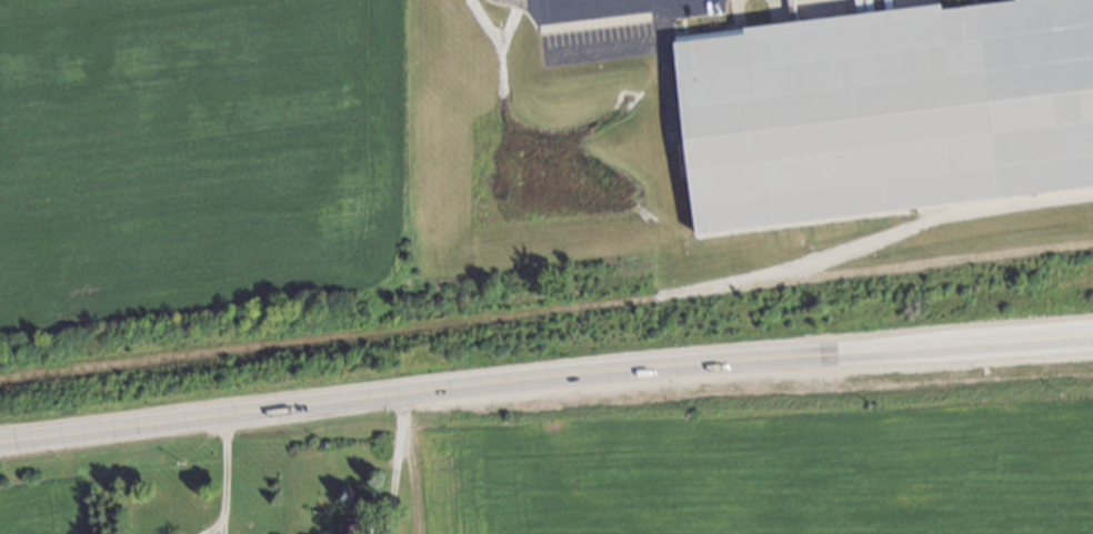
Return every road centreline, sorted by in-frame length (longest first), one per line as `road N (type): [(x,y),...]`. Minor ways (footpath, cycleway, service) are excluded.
road 1 (primary): [(1092,332),(662,364),(0,448)]

